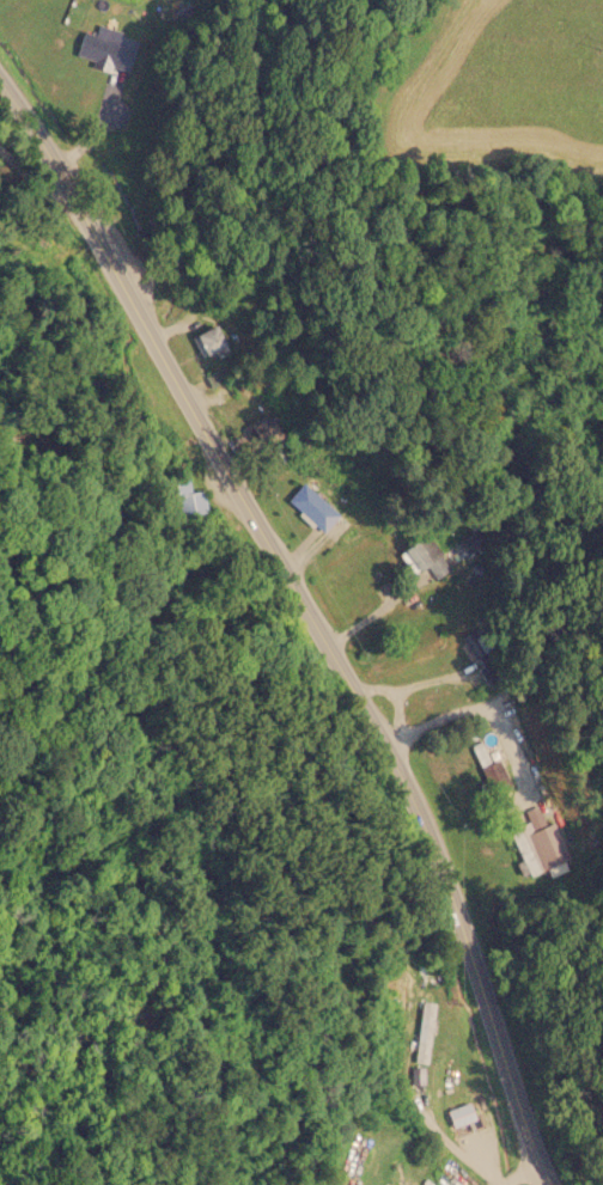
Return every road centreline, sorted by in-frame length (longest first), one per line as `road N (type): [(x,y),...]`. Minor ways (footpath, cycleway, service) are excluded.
road 1 (secondary): [(552,1184),(536,1161),(455,896),(396,759),(0,79)]

